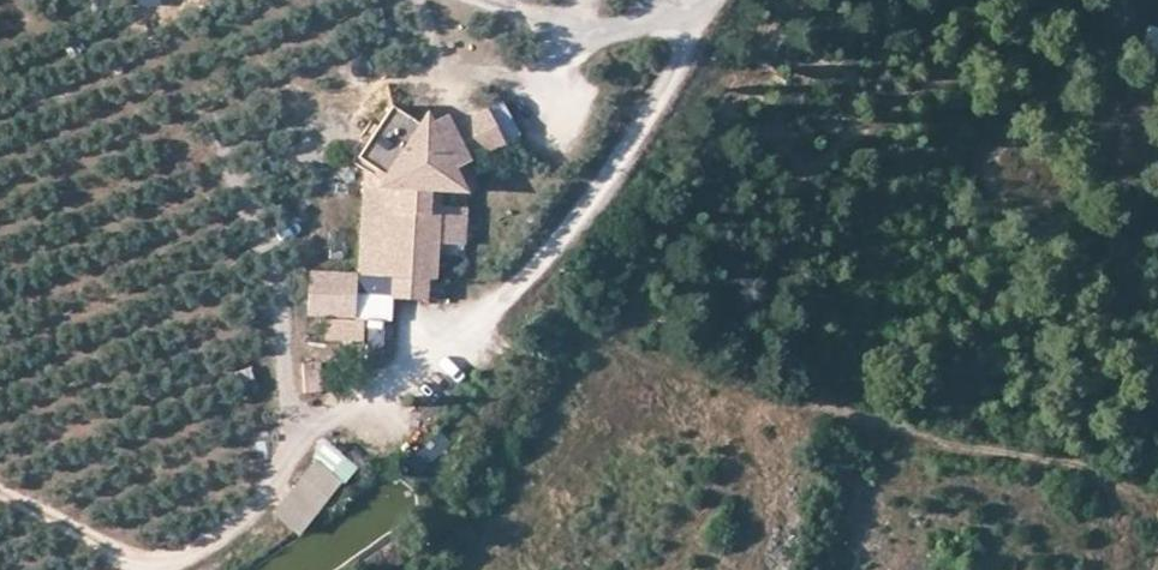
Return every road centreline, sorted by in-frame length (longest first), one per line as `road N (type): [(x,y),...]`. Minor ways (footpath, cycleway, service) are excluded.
road 1 (track): [(700,14),(584,211),(435,360),(298,439),(272,488),(226,533),(183,557),(148,559),(0,490)]
road 2 (track): [(700,14),(643,29),(591,29),(490,0)]

